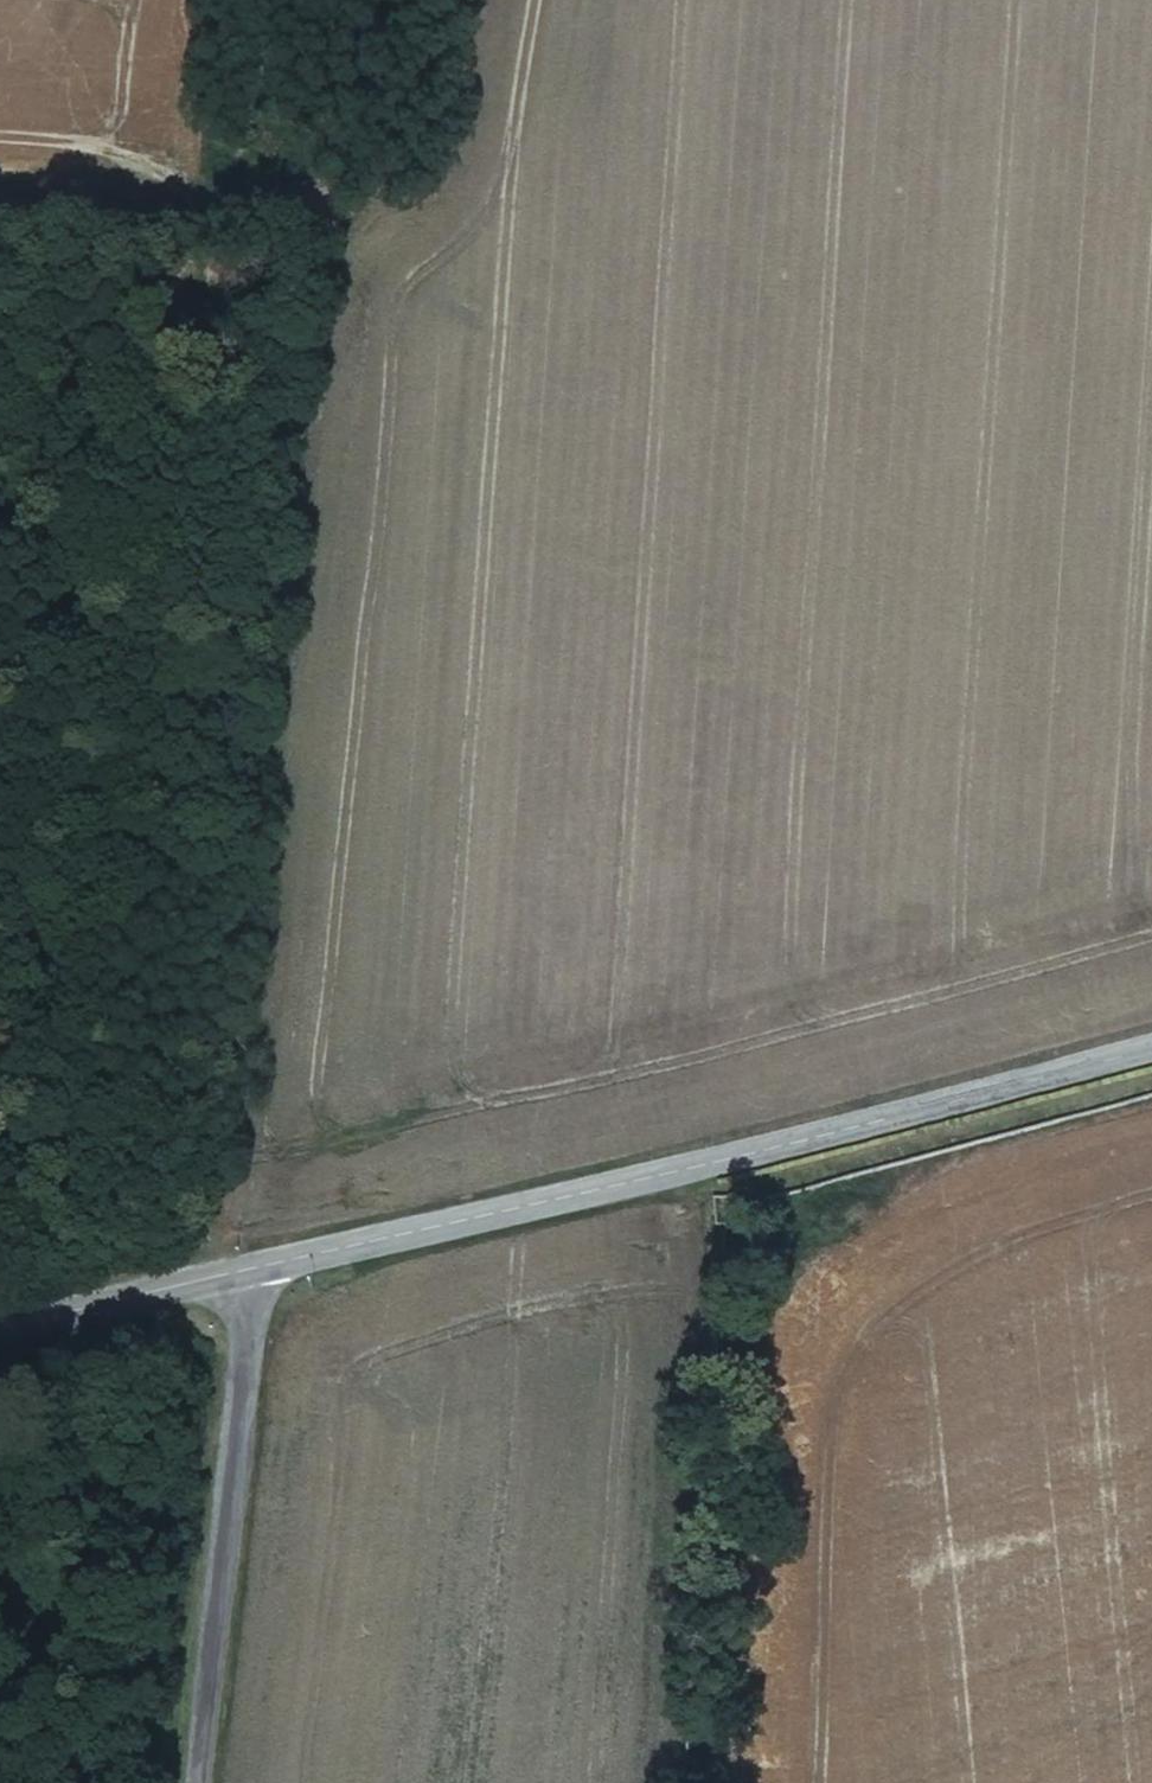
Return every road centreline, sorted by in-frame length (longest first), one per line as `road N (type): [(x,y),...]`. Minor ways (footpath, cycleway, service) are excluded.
road 1 (secondary): [(1151,1049),(723,1164),(247,1267)]
road 2 (unclassified): [(191,1782),(247,1267)]
road 3 (secondary): [(247,1267),(0,1331)]

